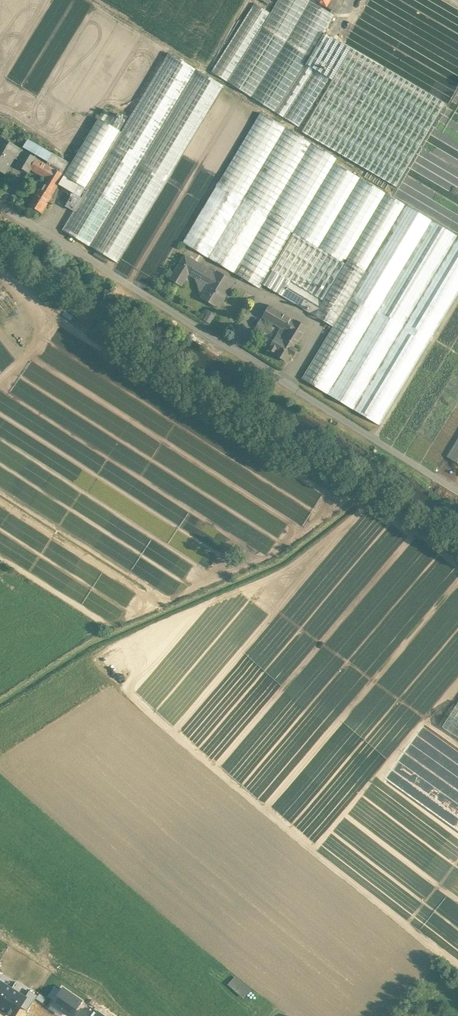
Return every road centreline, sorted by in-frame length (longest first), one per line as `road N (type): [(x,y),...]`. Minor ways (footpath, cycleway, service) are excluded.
road 1 (unclassified): [(457,492),(0,204)]
road 2 (track): [(0,380),(39,333),(28,295),(0,271)]

